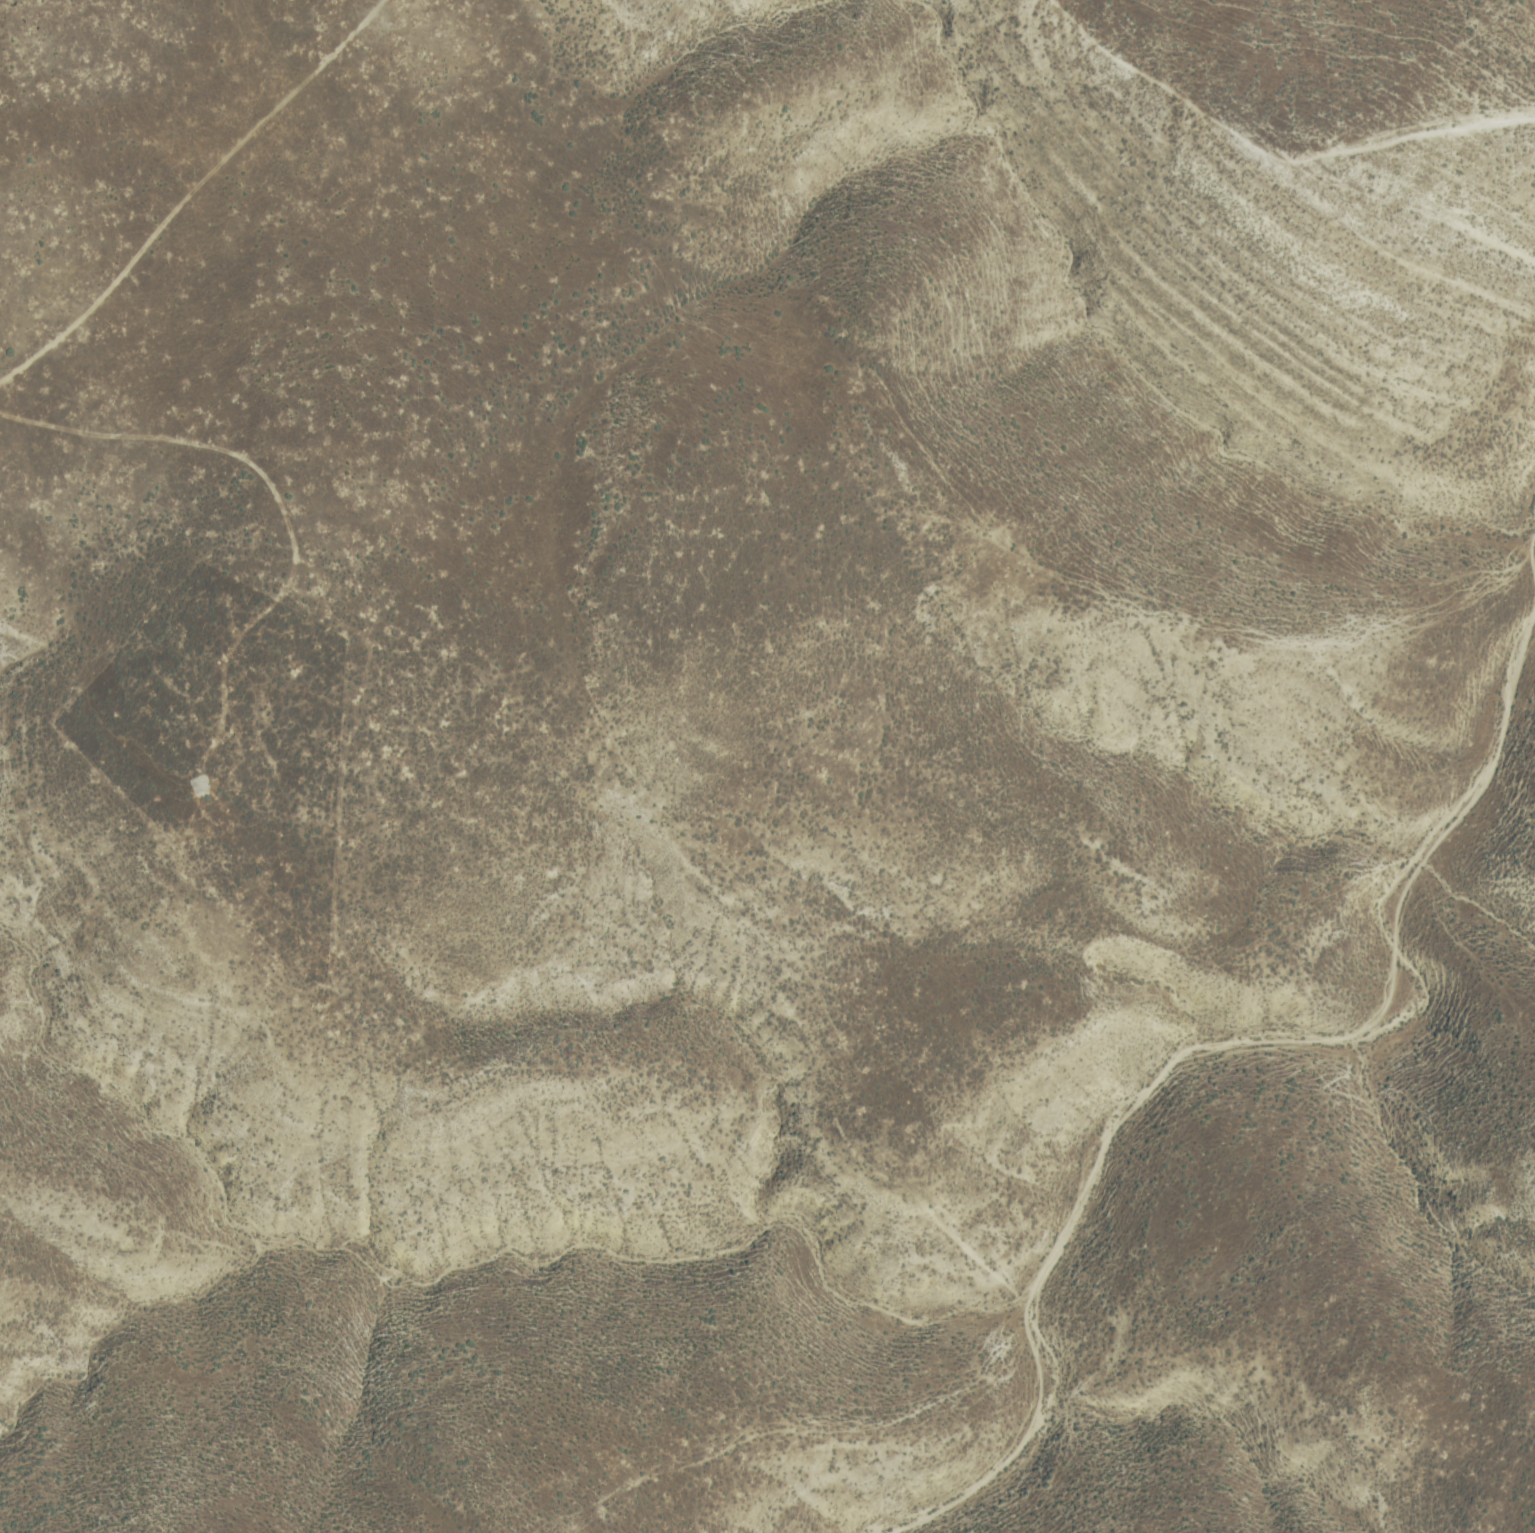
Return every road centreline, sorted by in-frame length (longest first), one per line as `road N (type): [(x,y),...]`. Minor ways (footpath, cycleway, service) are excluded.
road 1 (track): [(390,0),(142,249),(85,318),(0,381)]

